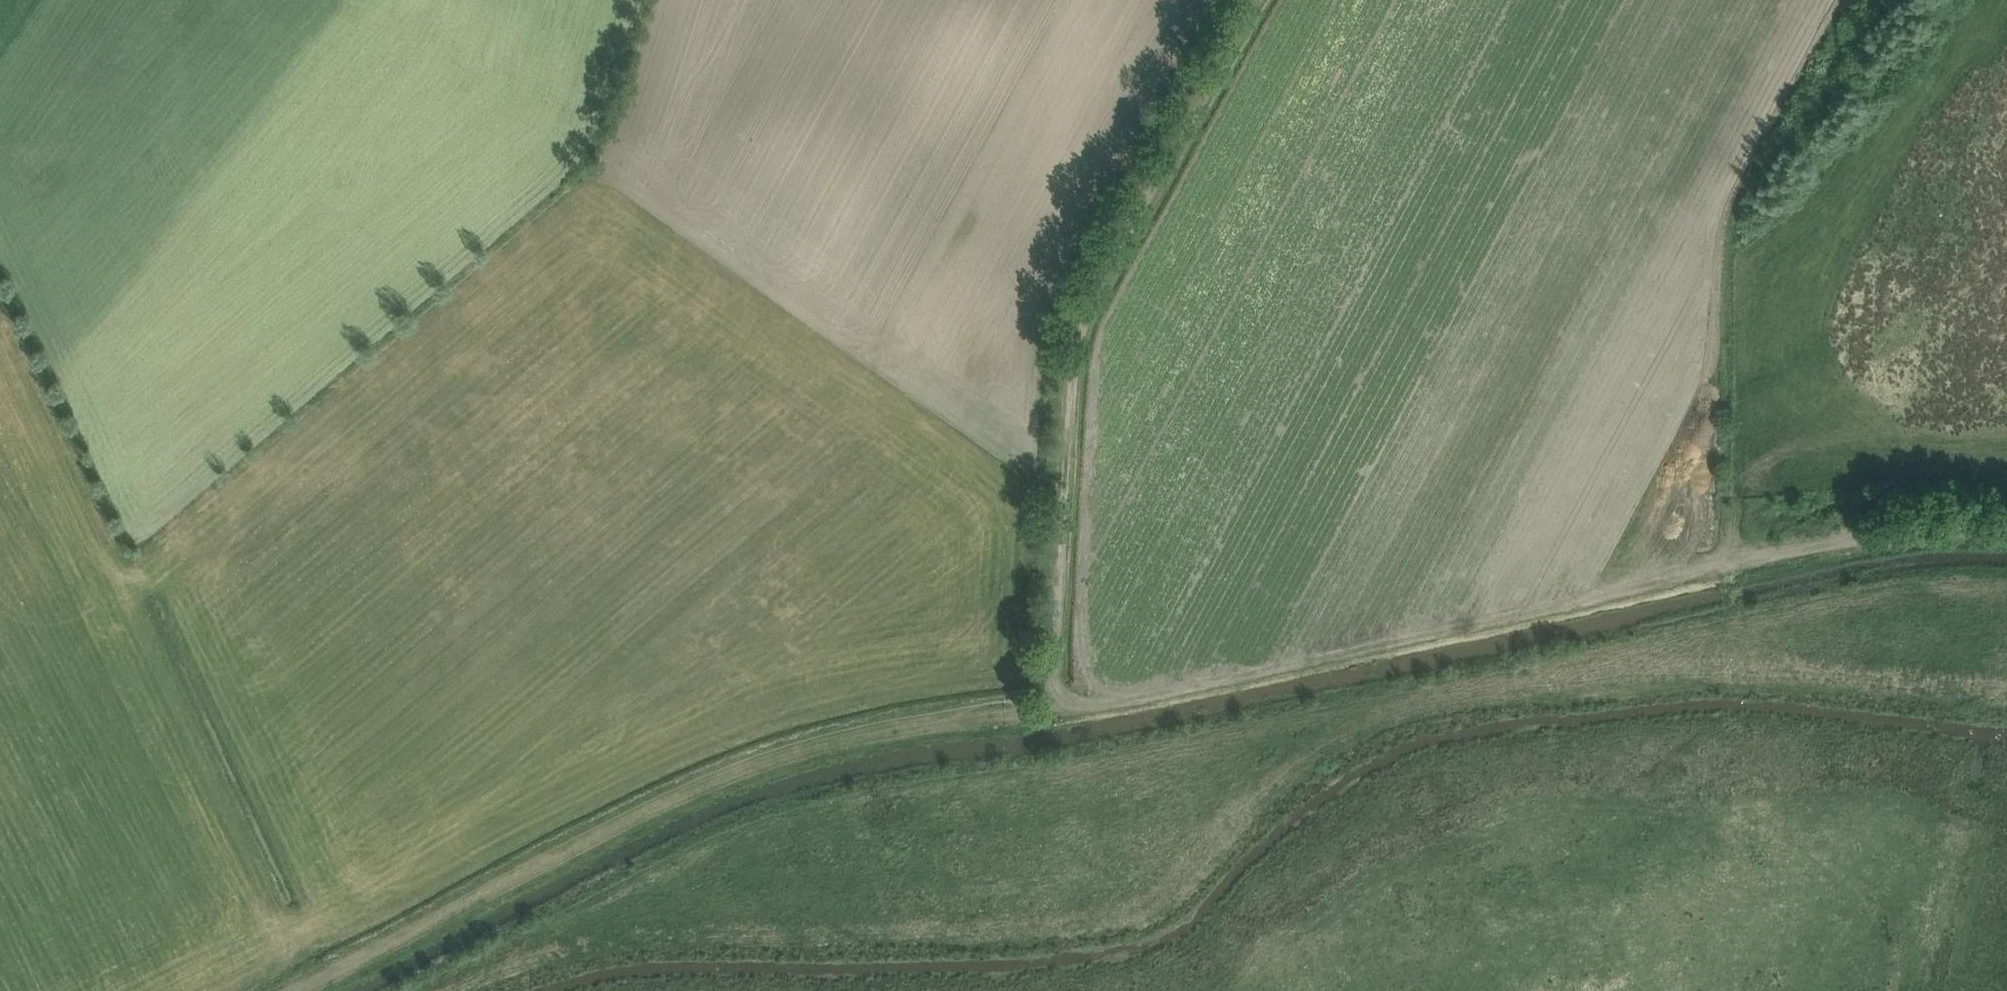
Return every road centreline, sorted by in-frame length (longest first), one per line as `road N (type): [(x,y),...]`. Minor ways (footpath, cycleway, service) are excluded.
road 1 (track): [(1060,708),(1927,523),(2006,532)]
road 2 (track): [(1258,0),(1090,300),(1069,458),(1060,708)]

